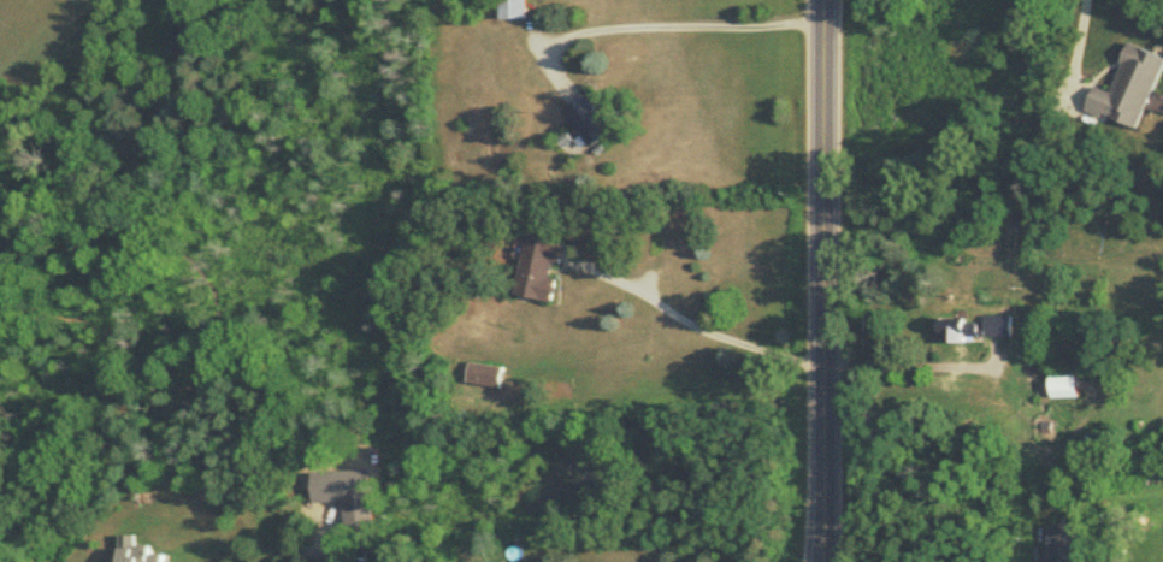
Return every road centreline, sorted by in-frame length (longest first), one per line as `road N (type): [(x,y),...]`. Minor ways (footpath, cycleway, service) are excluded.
road 1 (tertiary): [(823,561),(822,0)]

